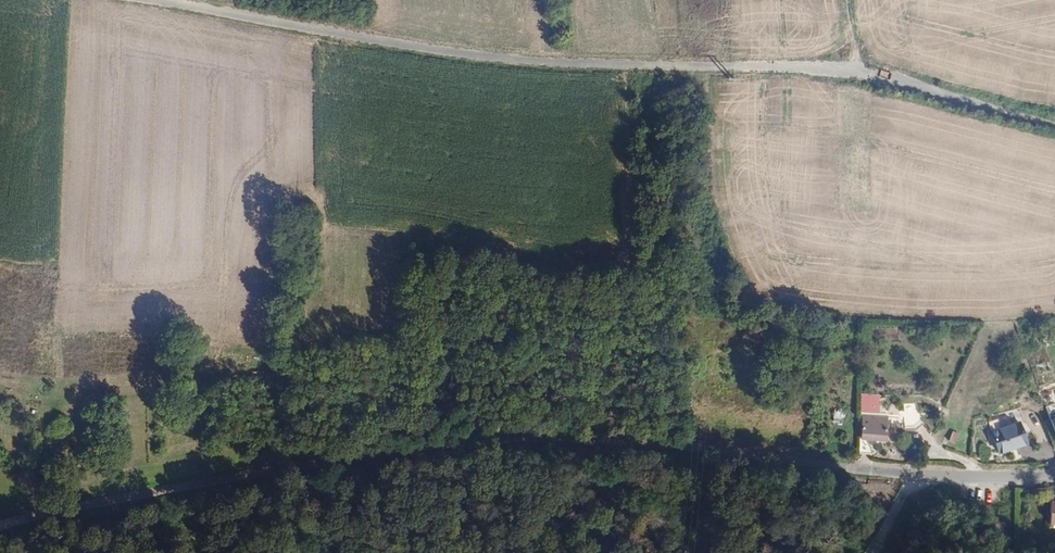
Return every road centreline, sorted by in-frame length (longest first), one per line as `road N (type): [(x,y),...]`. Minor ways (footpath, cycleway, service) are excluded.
road 1 (unclassified): [(0,527),(394,435),(527,431),(669,441),(843,467)]
road 2 (unclassified): [(161,0),(535,62),(857,73)]
road 3 (residential): [(843,467),(1054,475)]
road 4 (residential): [(1054,125),(884,79)]

